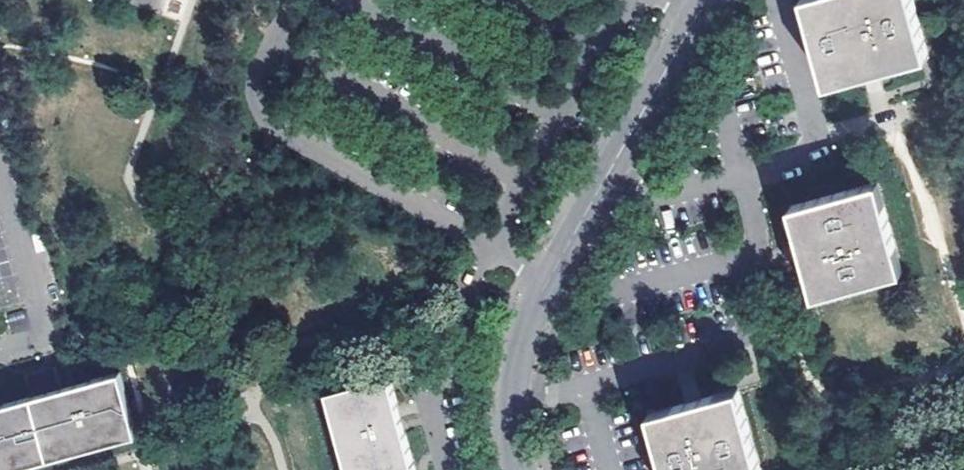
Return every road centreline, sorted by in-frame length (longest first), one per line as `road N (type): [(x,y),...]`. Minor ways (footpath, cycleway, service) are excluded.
road 1 (residential): [(520,469),(514,393),(534,306),(705,0)]
road 2 (residential): [(445,469),(429,409),(438,358),(494,248)]

